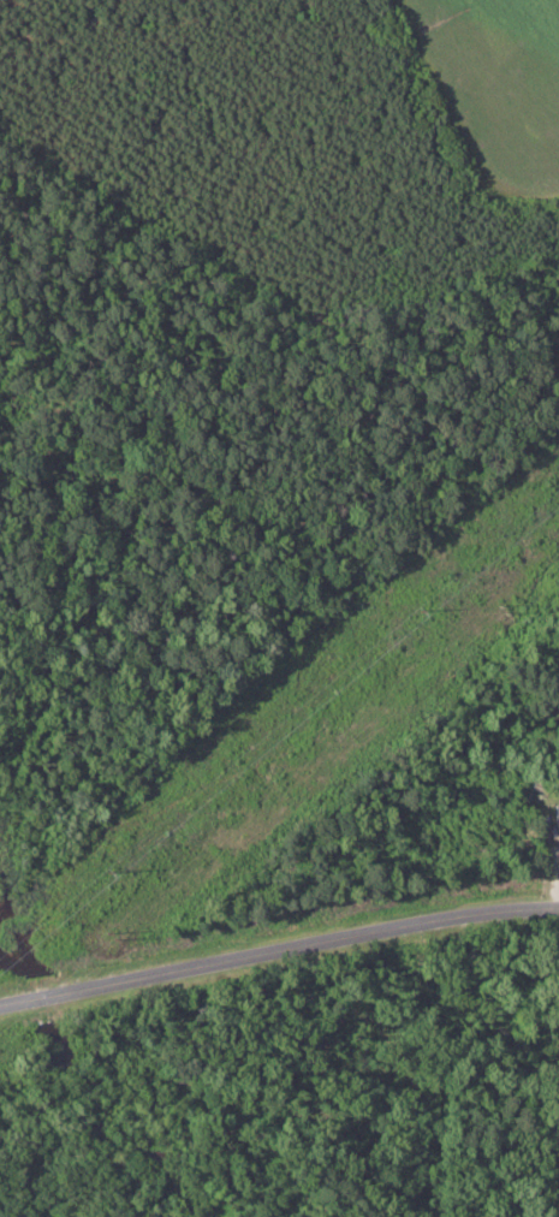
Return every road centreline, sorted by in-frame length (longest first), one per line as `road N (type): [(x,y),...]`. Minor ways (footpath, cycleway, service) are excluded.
road 1 (residential): [(558,907),(460,916),(0,1004)]

